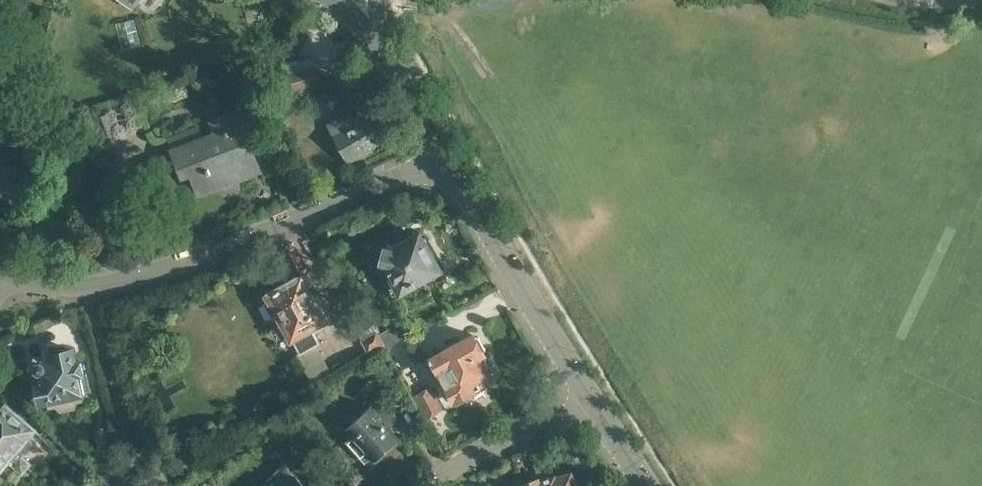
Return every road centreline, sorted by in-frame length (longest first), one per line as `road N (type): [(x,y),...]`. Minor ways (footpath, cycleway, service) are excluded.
road 1 (residential): [(19,289),(123,277),(443,161)]
road 2 (residential): [(592,402),(443,161)]
road 3 (residential): [(431,485),(592,402)]
road 4 (residential): [(443,161),(377,38)]

